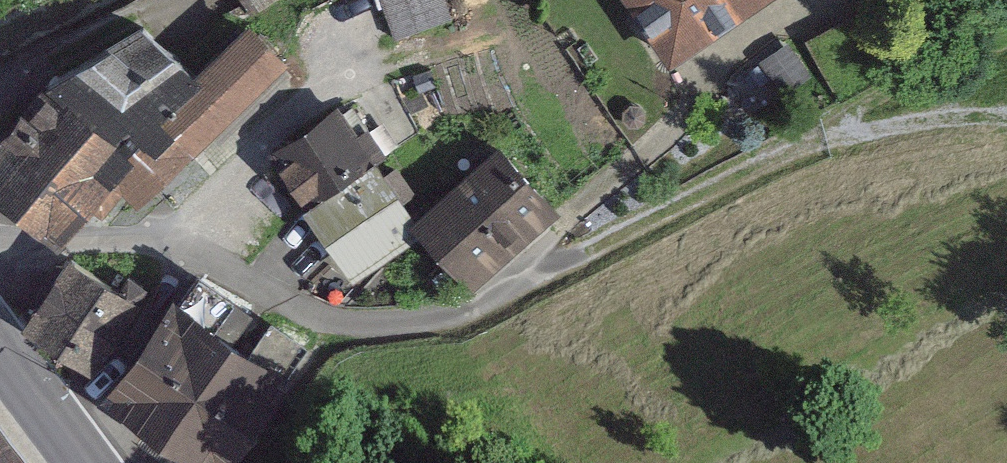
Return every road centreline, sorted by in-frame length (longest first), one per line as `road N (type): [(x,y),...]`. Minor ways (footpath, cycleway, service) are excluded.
road 1 (unclassified): [(0,244),(115,243),(200,254),(328,321),(421,324),(529,281),(814,136)]
road 2 (track): [(721,462),(1006,297)]
road 3 (track): [(814,136),(899,81),(1006,43)]
road 4 (track): [(814,136),(937,116),(1006,117)]
road 5 (tertiary): [(0,340),(91,462)]

